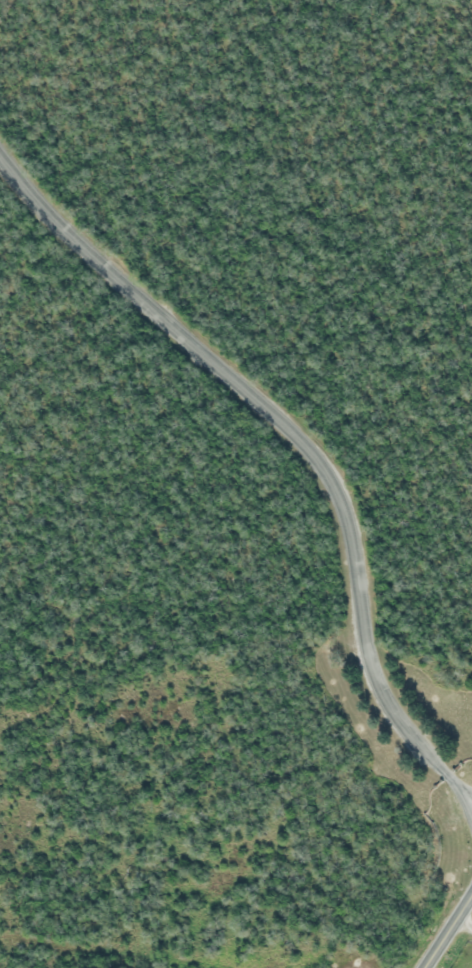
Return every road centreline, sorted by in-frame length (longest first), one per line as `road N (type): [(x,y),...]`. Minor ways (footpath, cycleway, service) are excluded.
road 1 (tertiary): [(471,819),(463,794),(377,691),(336,497),(301,440),(106,271),(0,159)]

